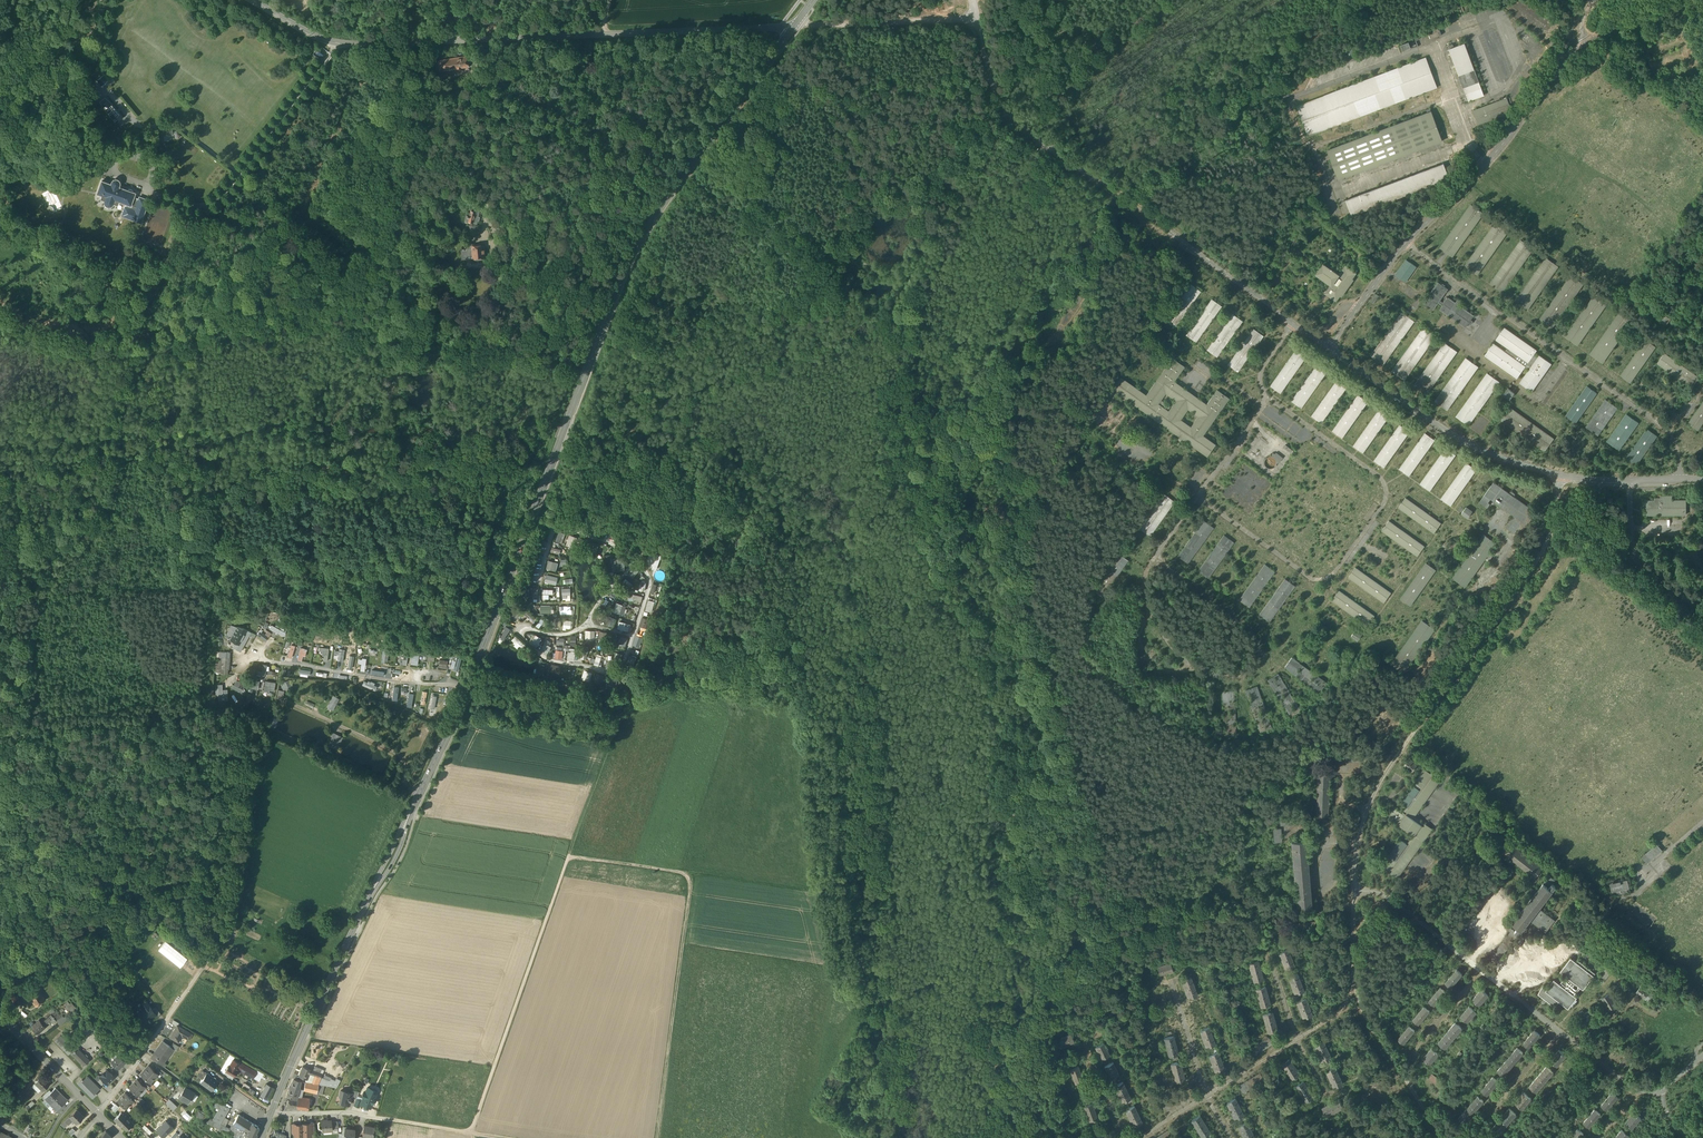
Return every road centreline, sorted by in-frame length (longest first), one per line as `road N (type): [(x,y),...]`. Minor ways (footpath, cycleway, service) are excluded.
road 1 (secondary): [(273,1112),(468,688),(628,260),(793,27)]
road 2 (track): [(1018,1134),(1007,1087),(1029,1023),(1084,984),(1117,905),(1070,761),(1045,645),(1007,543),(1003,464),(975,412),(1051,338),(1093,267),(1139,215)]
road 3 (tertiary): [(793,27),(359,44),(320,37),(252,0)]
road 4 (track): [(1353,0),(1278,56),(1259,101),(1265,166),(1161,185),(1139,215)]
road 5 (track): [(503,593),(454,594),(374,568),(318,574),(303,427)]
road 6 (track): [(568,856),(820,894),(833,966)]
road 7 (track): [(470,1132),(568,856)]
road 8 (track): [(304,458),(366,449),(434,463),(471,486),(487,527),(463,575),(463,594)]
road 9 (track): [(468,688),(249,655),(239,676),(263,682)]
road 10 (track): [(653,1137),(692,875)]
road 11 (track): [(701,483),(619,712)]
road 12 (track): [(264,736),(232,925),(207,962)]
road 13 (track): [(568,856),(619,712),(664,705),(686,679)]
road 14 (track): [(975,16),(1002,104),(1081,172)]
road 15 (residential): [(99,1115),(207,962)]
road 16 (track): [(793,27),(975,16)]
road 17 (track): [(420,793),(408,783),(404,757),(289,703)]
road 18 (track): [(696,155),(818,268)]
road 19 (secondary): [(99,1115),(0,1011)]

